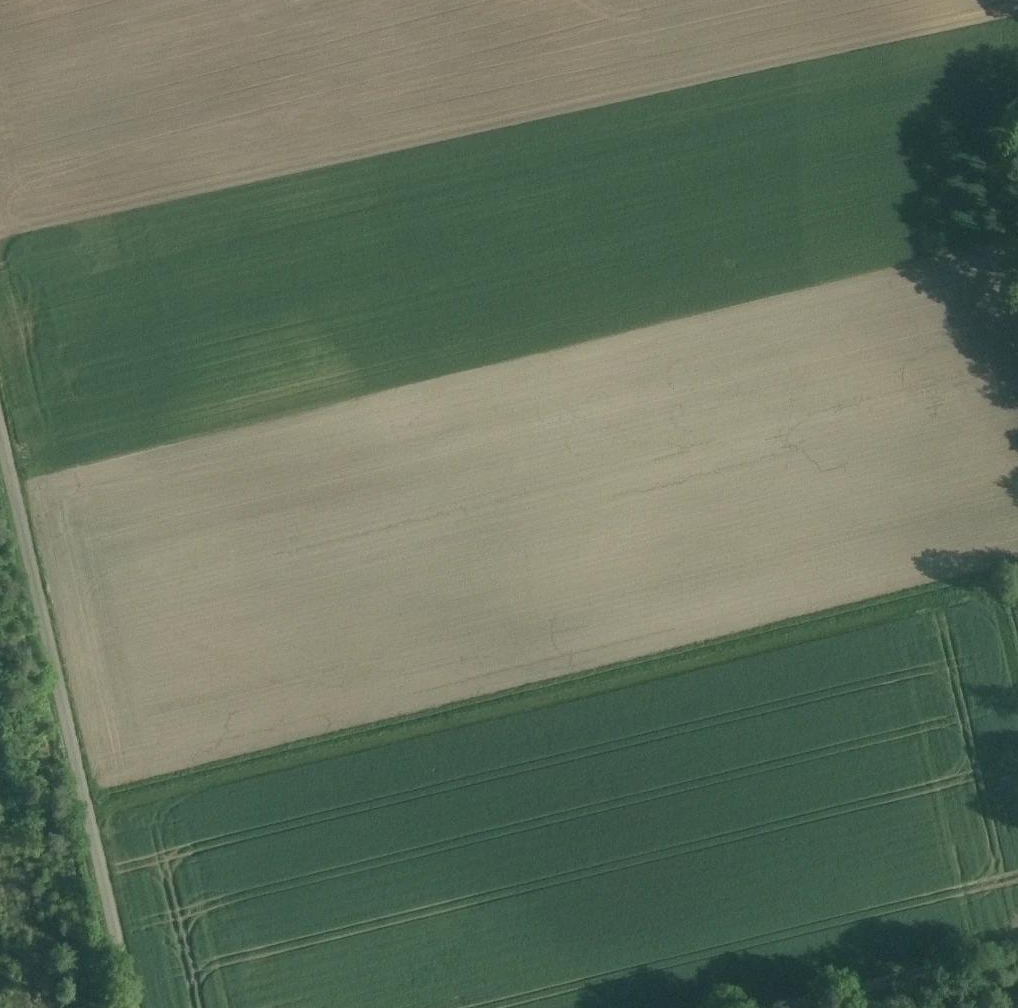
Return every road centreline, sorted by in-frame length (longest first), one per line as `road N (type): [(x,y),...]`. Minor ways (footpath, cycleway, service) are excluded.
road 1 (unclassified): [(132,1007),(0,438)]
road 2 (track): [(787,1007),(1017,948)]

